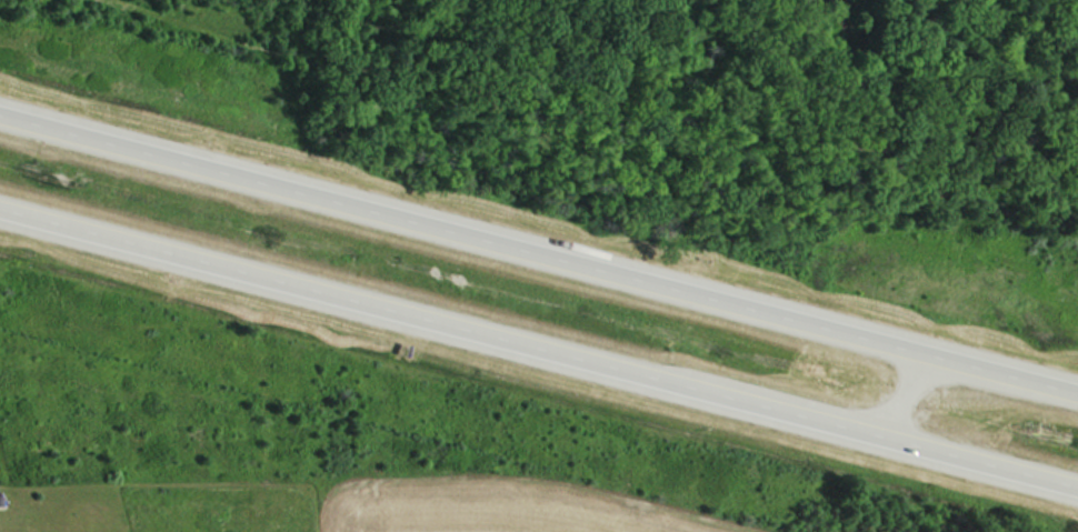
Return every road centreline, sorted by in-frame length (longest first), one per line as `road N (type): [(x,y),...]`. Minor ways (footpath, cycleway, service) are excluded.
road 1 (motorway): [(0,206),(1077,486)]
road 2 (motorway): [(1077,389),(0,112)]

